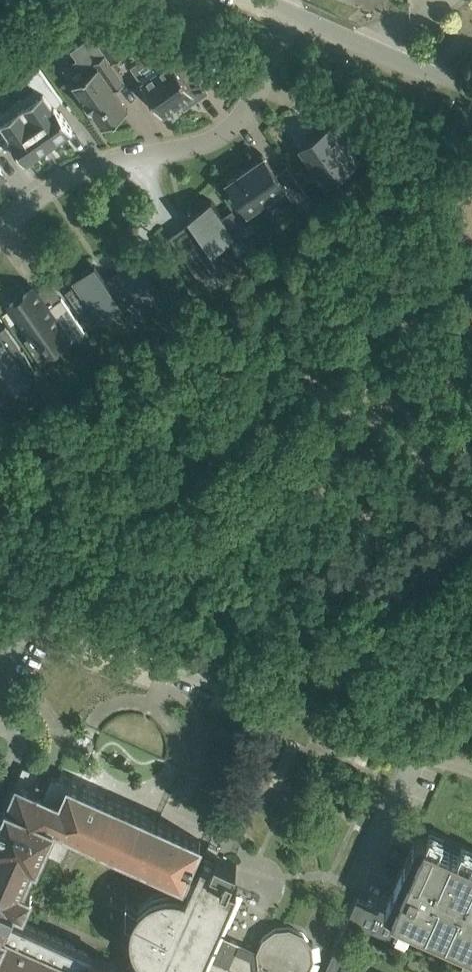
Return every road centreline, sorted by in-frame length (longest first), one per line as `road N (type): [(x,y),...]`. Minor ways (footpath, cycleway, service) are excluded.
road 1 (residential): [(267,70),(230,126),(198,145),(77,173),(0,235)]
road 2 (unclassified): [(471,91),(265,0)]

